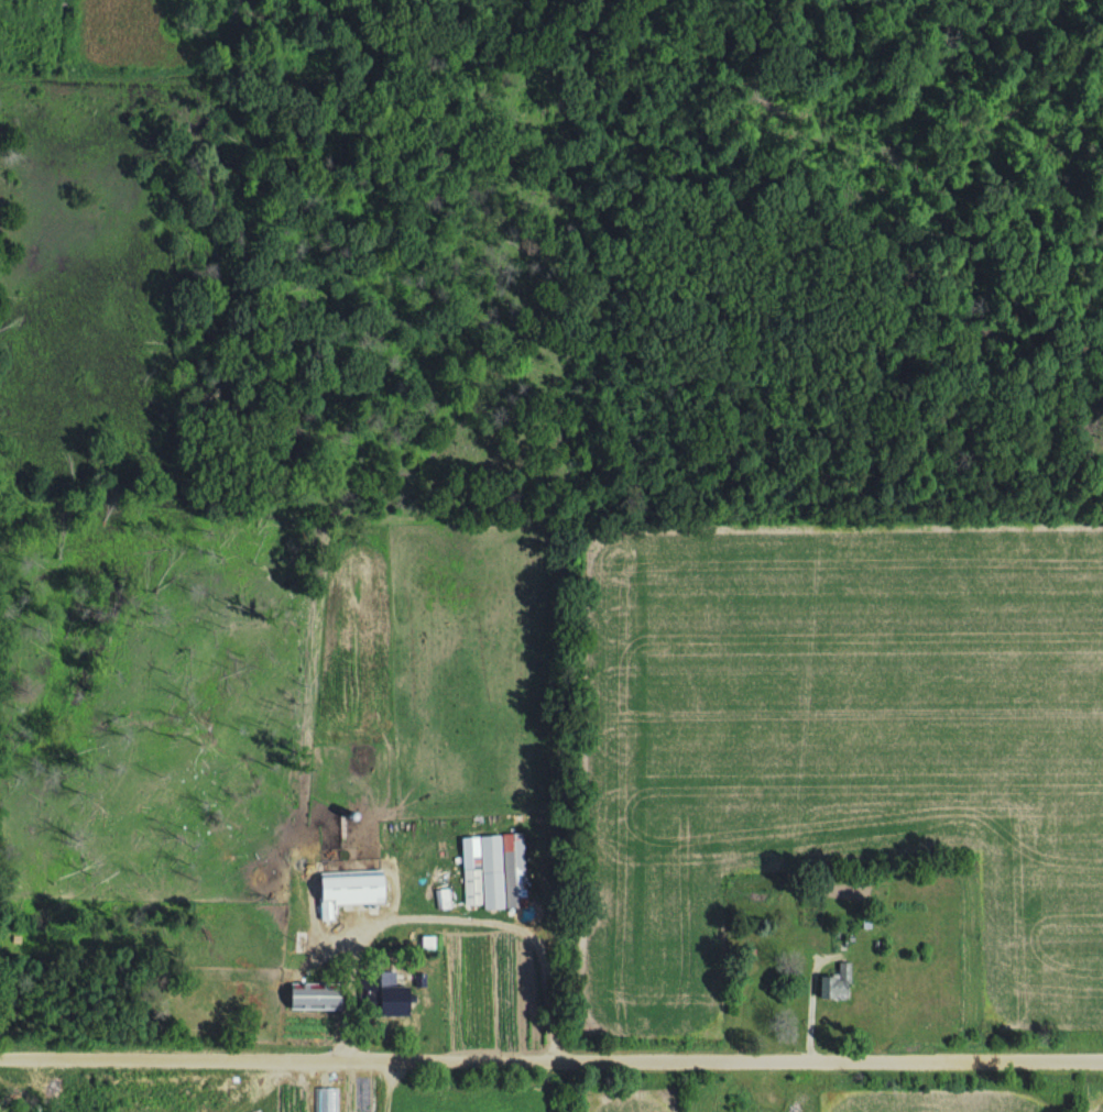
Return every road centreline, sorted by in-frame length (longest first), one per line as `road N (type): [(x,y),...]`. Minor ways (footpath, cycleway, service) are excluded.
road 1 (residential): [(1102,1057),(0,1054)]

